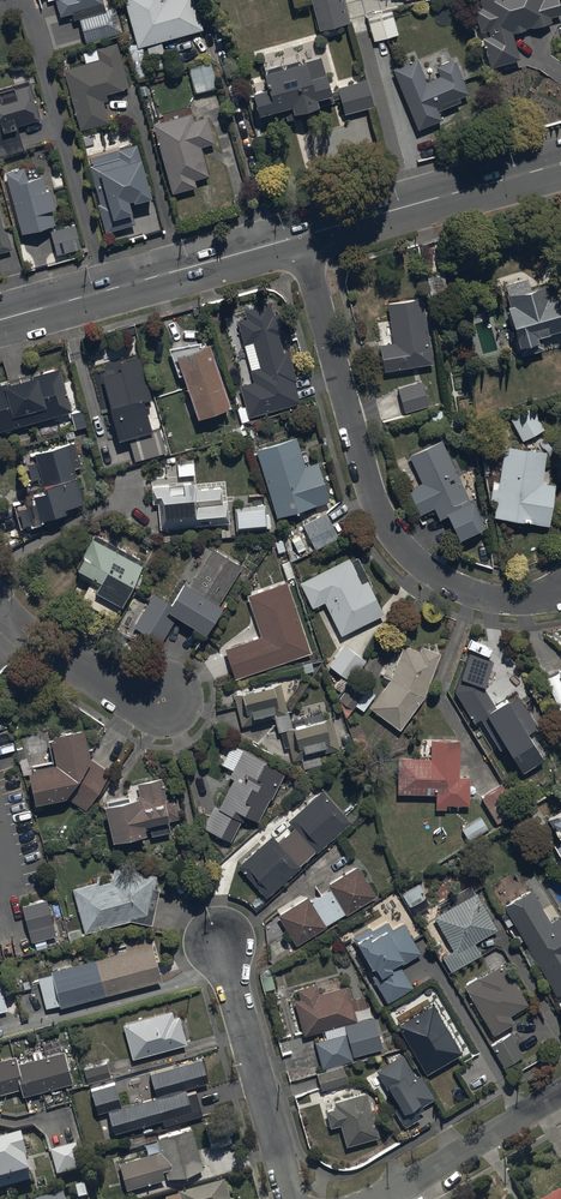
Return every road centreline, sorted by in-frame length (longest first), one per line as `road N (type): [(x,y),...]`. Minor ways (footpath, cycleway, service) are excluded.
road 1 (residential): [(300,238),(367,489),(392,536),(428,571),(496,599),(560,589)]
road 2 (tertiary): [(0,321),(300,238)]
road 3 (tertiary): [(300,238),(560,165)]
road 4 (residential): [(292,1198),(223,945)]
road 5 (residential): [(560,1092),(374,1198)]
road 6 (residential): [(0,606),(17,628),(71,664),(163,702)]

